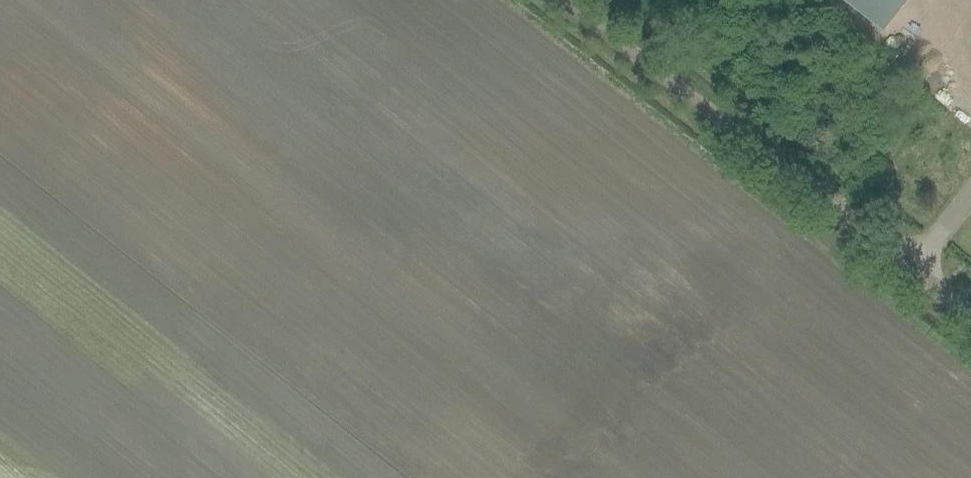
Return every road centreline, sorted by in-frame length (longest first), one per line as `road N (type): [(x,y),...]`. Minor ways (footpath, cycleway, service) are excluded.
road 1 (unclassified): [(970,316),(563,0)]

